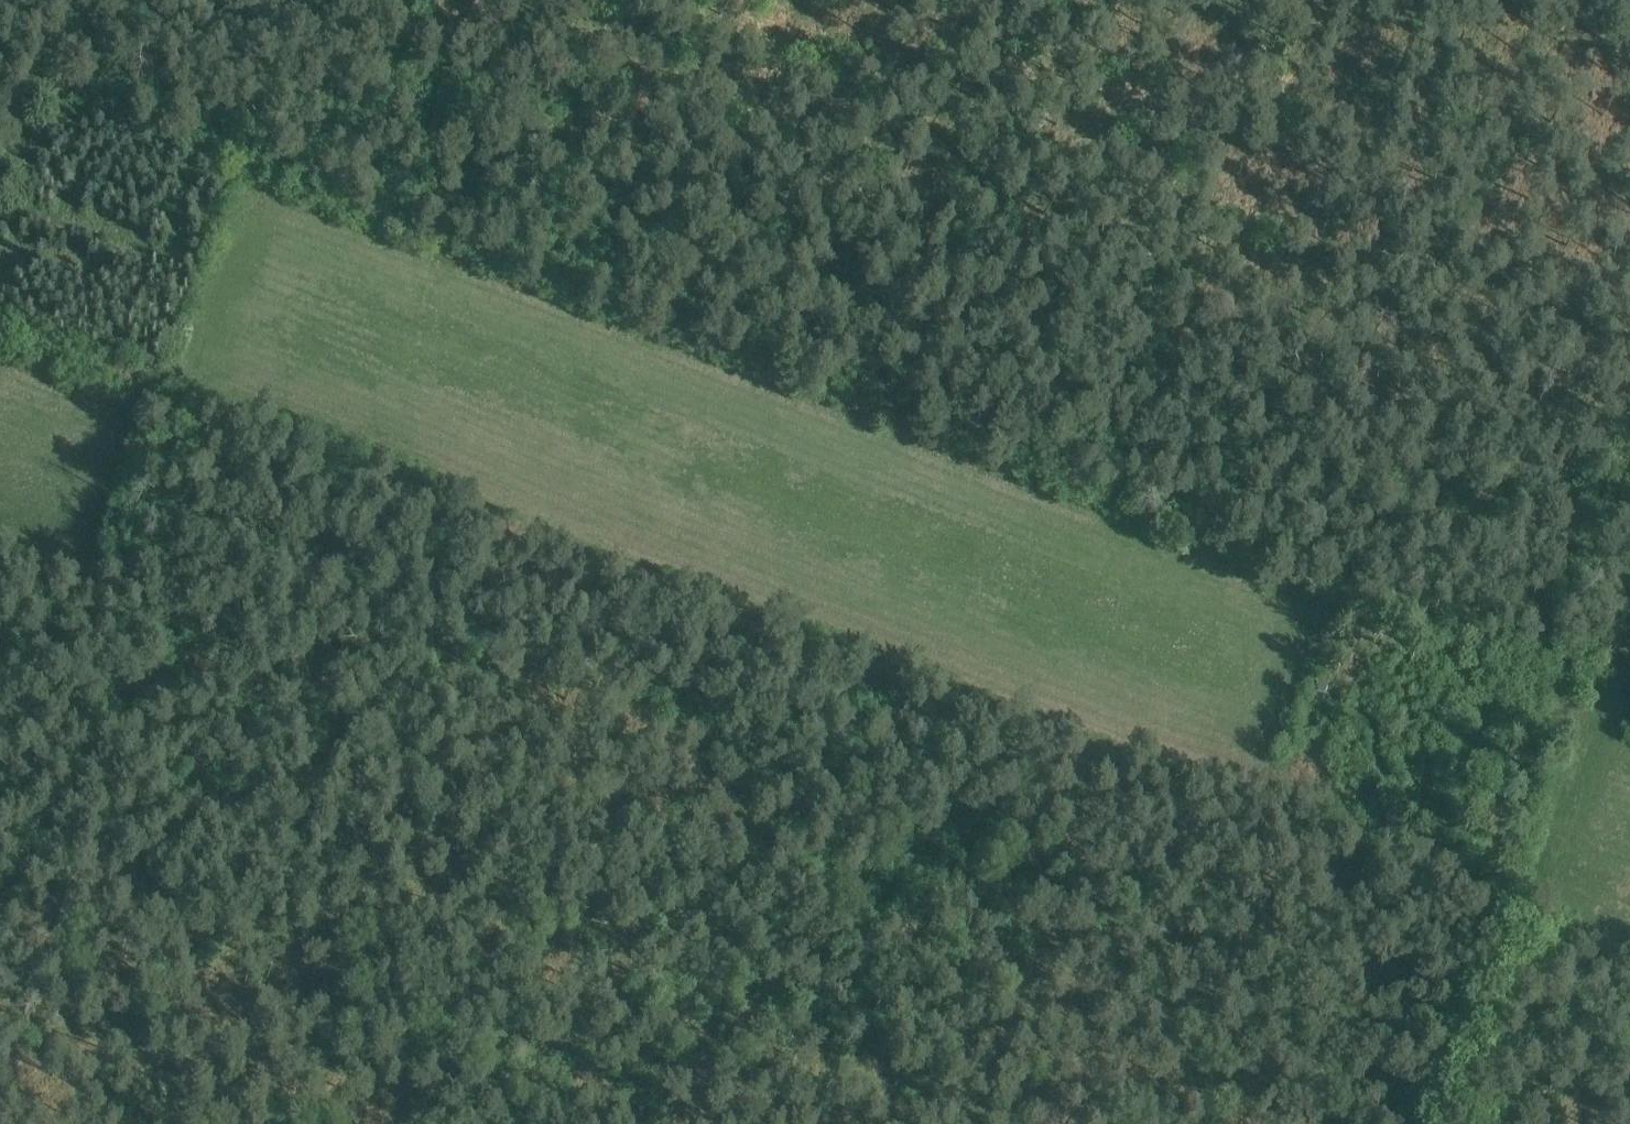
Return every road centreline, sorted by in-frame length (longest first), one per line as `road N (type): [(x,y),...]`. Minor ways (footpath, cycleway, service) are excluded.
road 1 (track): [(103,1123),(372,442)]
road 2 (track): [(1400,1123),(1493,887)]
road 3 (track): [(51,0),(0,126)]

